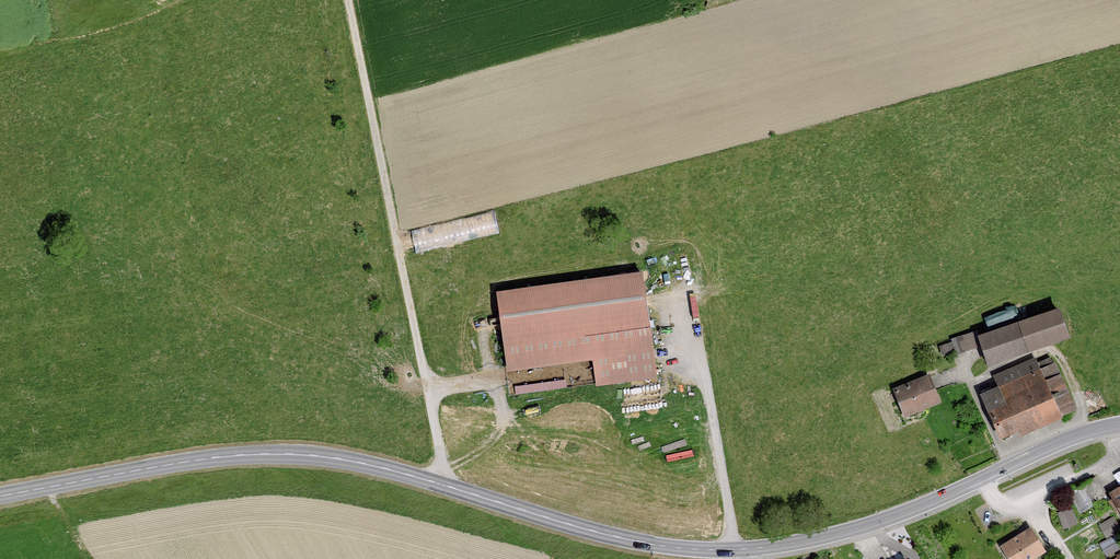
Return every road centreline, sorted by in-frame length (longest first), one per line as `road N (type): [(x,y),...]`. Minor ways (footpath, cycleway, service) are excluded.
road 1 (secondary): [(0,495),(226,455),(327,456),(591,530),(736,549)]
road 2 (track): [(346,0),(443,485)]
road 3 (secondary): [(736,549),(861,527),(1119,424)]
road 4 (track): [(736,549),(680,272)]

